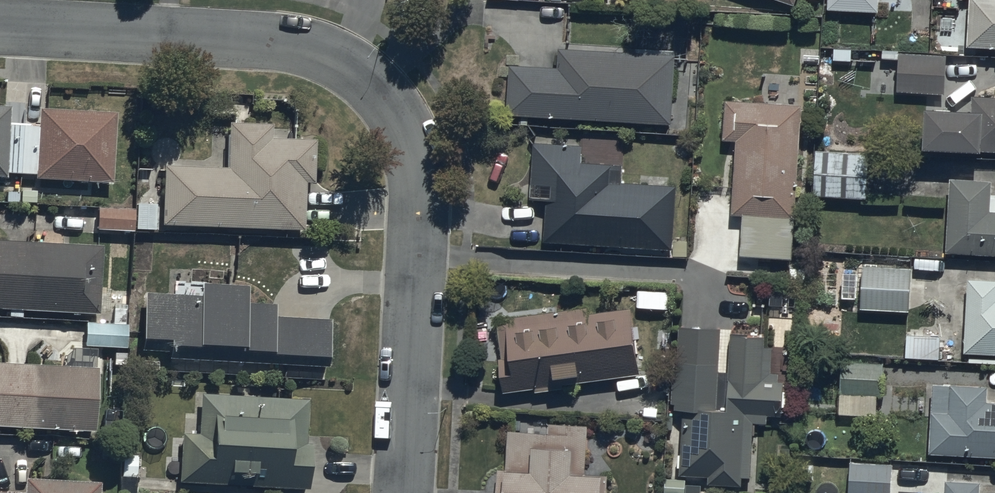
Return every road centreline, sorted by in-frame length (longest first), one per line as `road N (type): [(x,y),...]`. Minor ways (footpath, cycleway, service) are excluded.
road 1 (residential): [(0,25),(261,40),(310,48),(376,87),(416,156),(405,492)]

